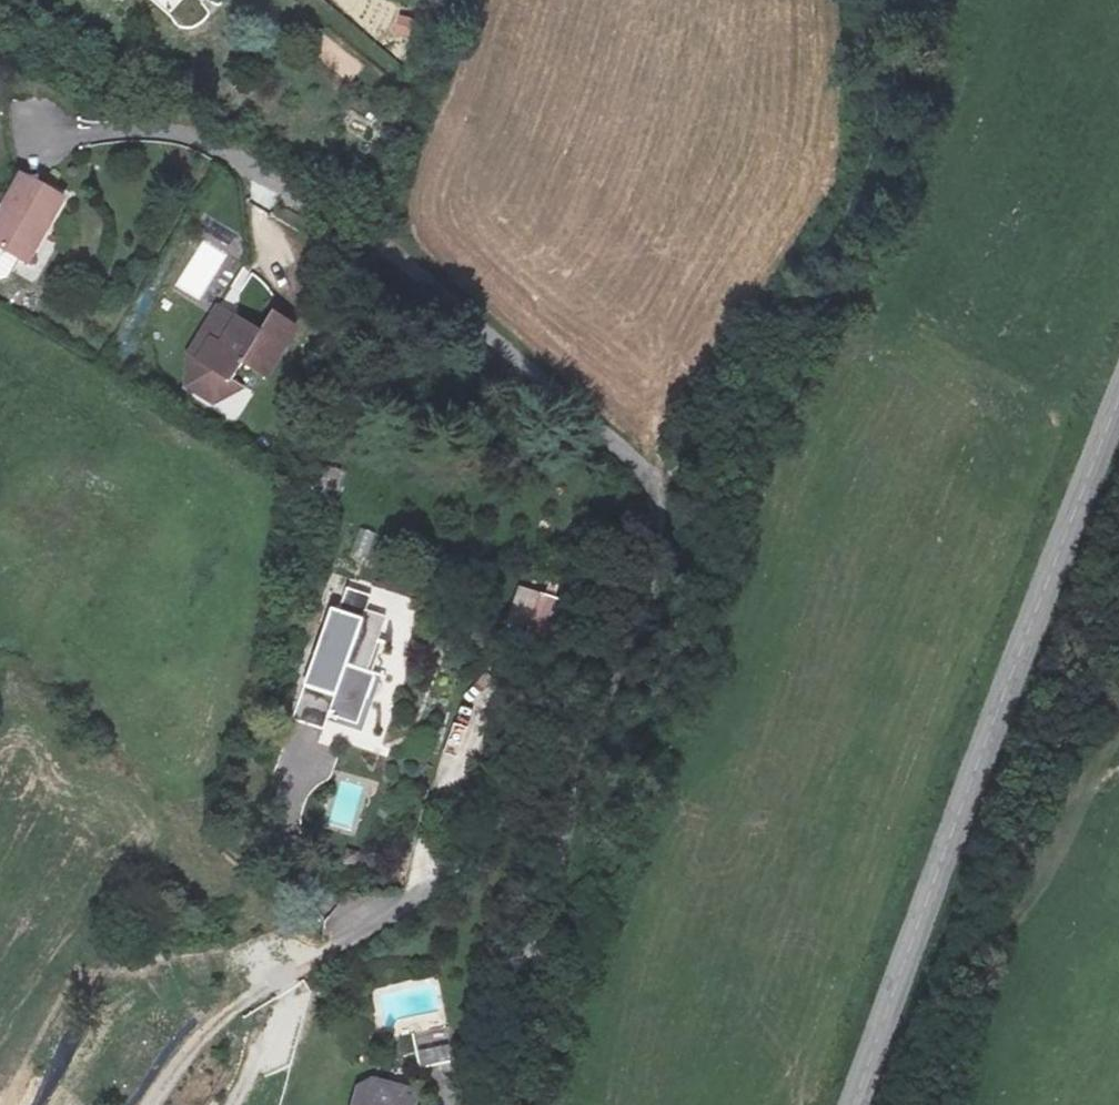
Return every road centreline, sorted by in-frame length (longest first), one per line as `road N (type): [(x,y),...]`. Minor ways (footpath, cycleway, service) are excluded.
road 1 (unclassified): [(615,708),(661,566),(657,495),(621,448),(395,251),(188,133),(106,132)]
road 2 (tertiary): [(856,1104),(1118,397)]
road 3 (unclassified): [(510,1104),(511,1026),(615,708)]
road 4 (residential): [(347,940),(417,892),(615,708)]

